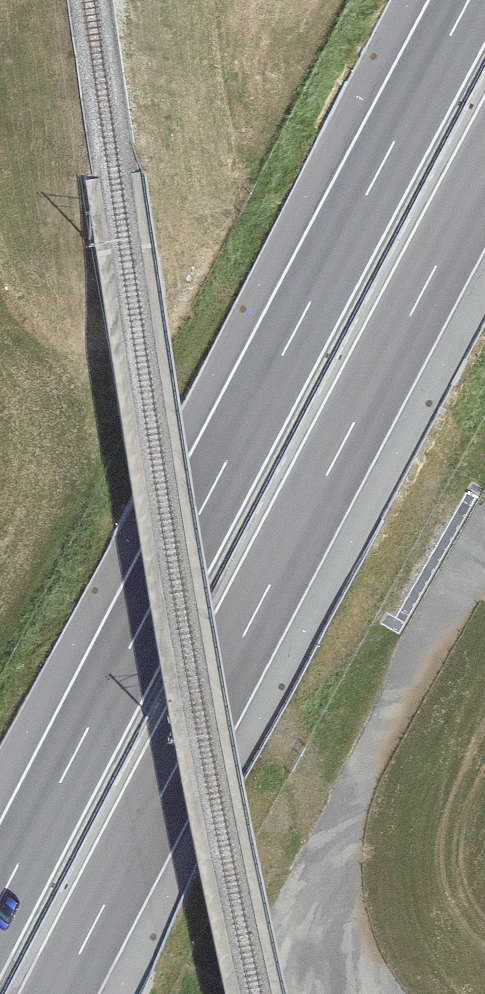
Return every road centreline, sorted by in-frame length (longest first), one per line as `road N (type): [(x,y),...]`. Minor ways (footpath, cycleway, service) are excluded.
road 1 (motorway): [(469,0),(0,902)]
road 2 (motorway): [(59,993),(484,176)]

